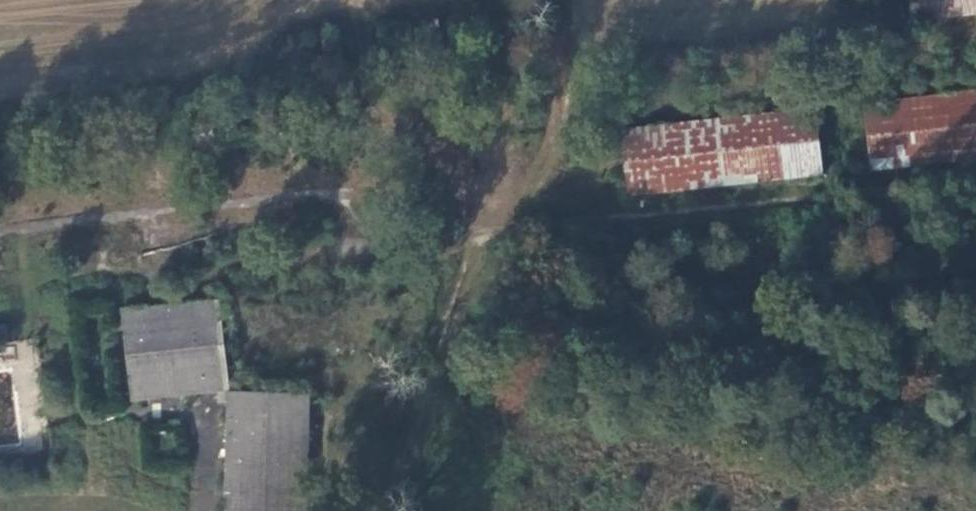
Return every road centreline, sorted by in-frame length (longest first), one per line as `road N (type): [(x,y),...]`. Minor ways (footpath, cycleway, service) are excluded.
road 1 (track): [(975,184),(475,226),(386,244),(352,196),(190,213),(190,269)]
road 2 (track): [(190,269),(386,244),(440,309),(515,125),(509,0)]
road 3 (track): [(440,309),(401,446),(372,510)]
road 4 (track): [(190,213),(0,234)]

